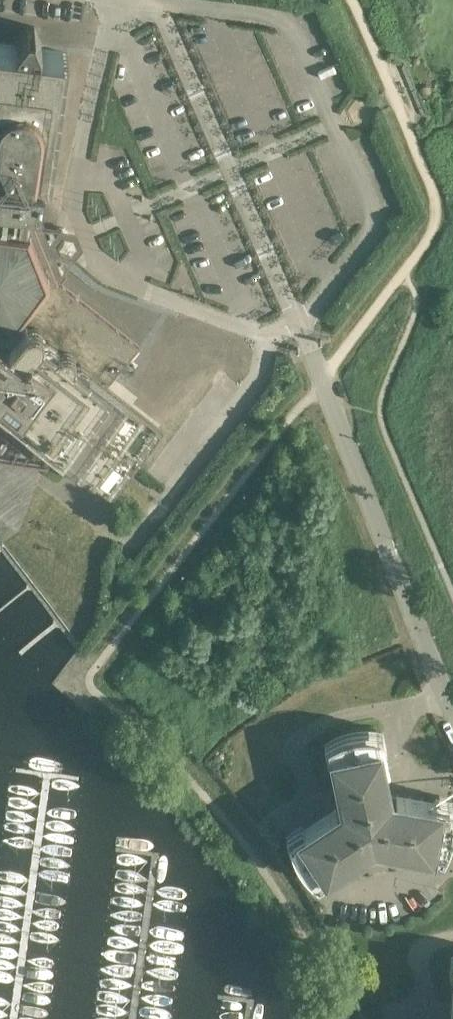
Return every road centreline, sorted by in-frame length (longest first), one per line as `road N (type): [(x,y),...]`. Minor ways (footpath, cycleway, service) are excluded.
road 1 (unclassified): [(298,321),(369,242),(374,215),(298,24),(162,5)]
road 2 (unclassified): [(447,695),(298,321)]
road 3 (unclassified): [(40,479),(132,540),(261,375),(265,335)]
road 4 (unclassified): [(298,321),(162,5)]
road 5 (unclassified): [(277,821),(314,797),(290,757),(297,739),(331,720),(402,713)]
road 6 (unclassified): [(78,169),(114,0)]
road 7 (unclassified): [(265,335),(135,278)]
road 8 (unclassified): [(135,278),(140,253),(115,185),(78,169)]
road 9 (unclassified): [(135,278),(116,275),(74,210),(78,169)]
road 10 (unclassified): [(330,885),(385,888),(452,867)]

